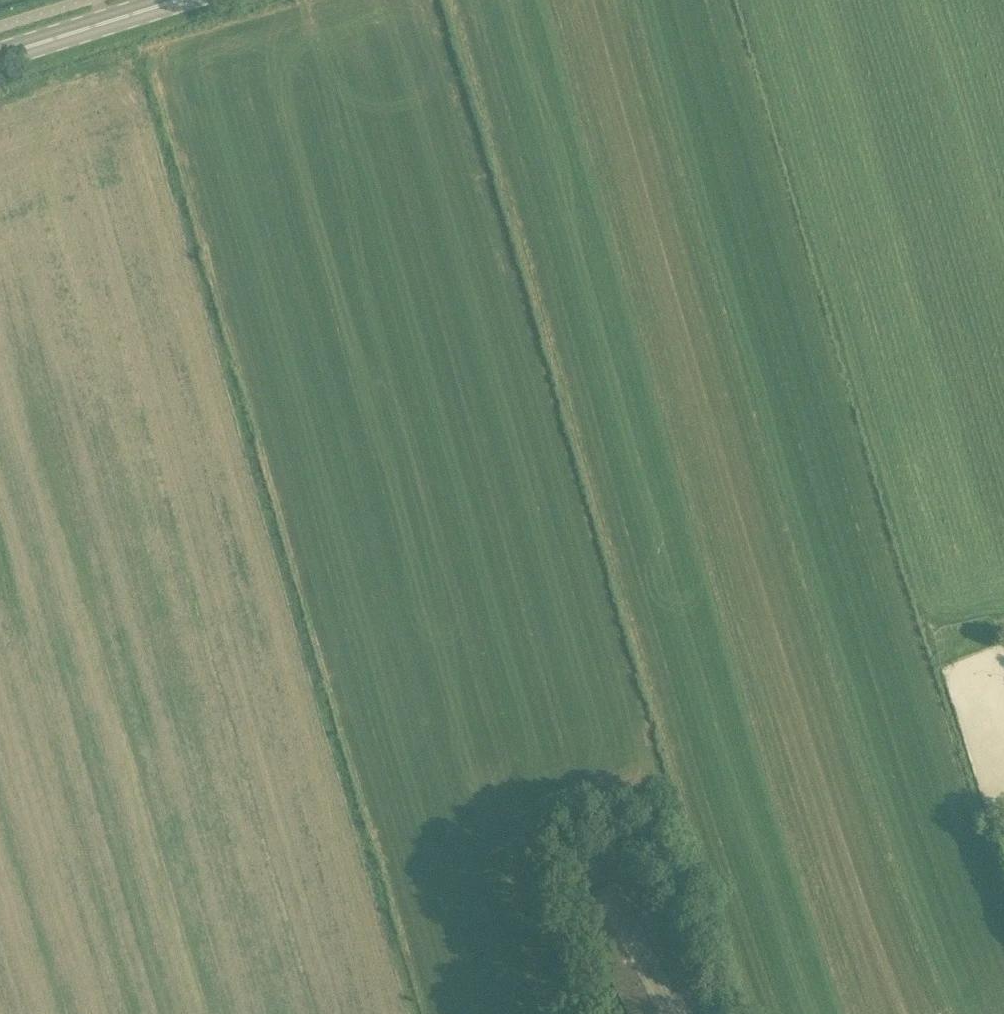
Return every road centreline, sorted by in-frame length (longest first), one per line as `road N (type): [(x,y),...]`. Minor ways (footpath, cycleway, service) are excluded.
road 1 (primary): [(0,58),(186,0)]

